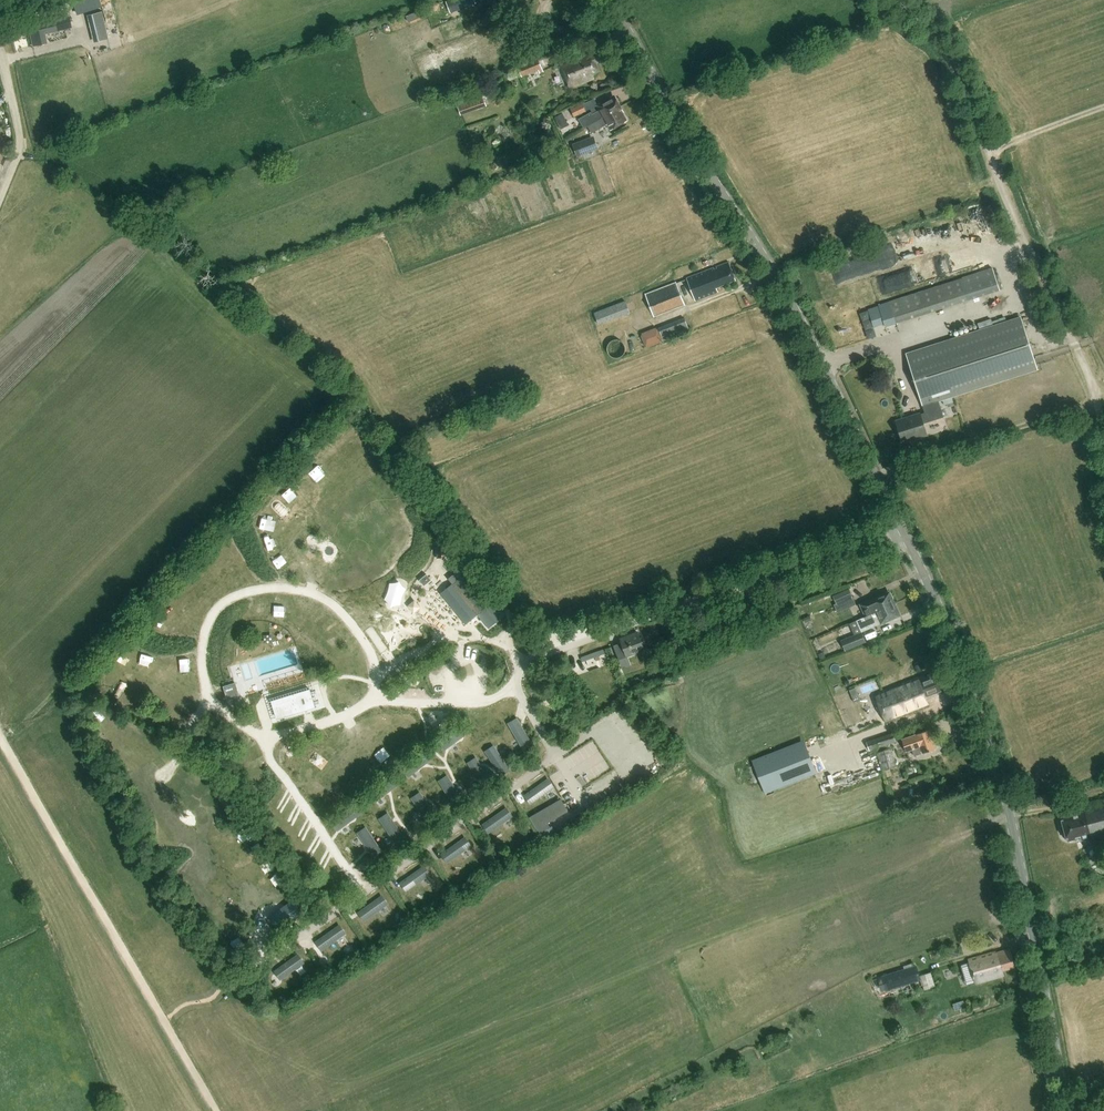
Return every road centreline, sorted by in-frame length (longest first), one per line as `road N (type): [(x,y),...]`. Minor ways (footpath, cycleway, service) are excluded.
road 1 (tertiary): [(1066,1104),(1000,772),(934,595),(791,302),(614,0)]
road 2 (track): [(1103,432),(1092,384),(958,69),(896,0)]
road 3 (track): [(217,1110),(0,733)]
road 4 (track): [(876,474),(1096,405)]
road 5 (track): [(0,191),(17,151),(0,50)]
road 6 (track): [(1103,107),(990,156)]

